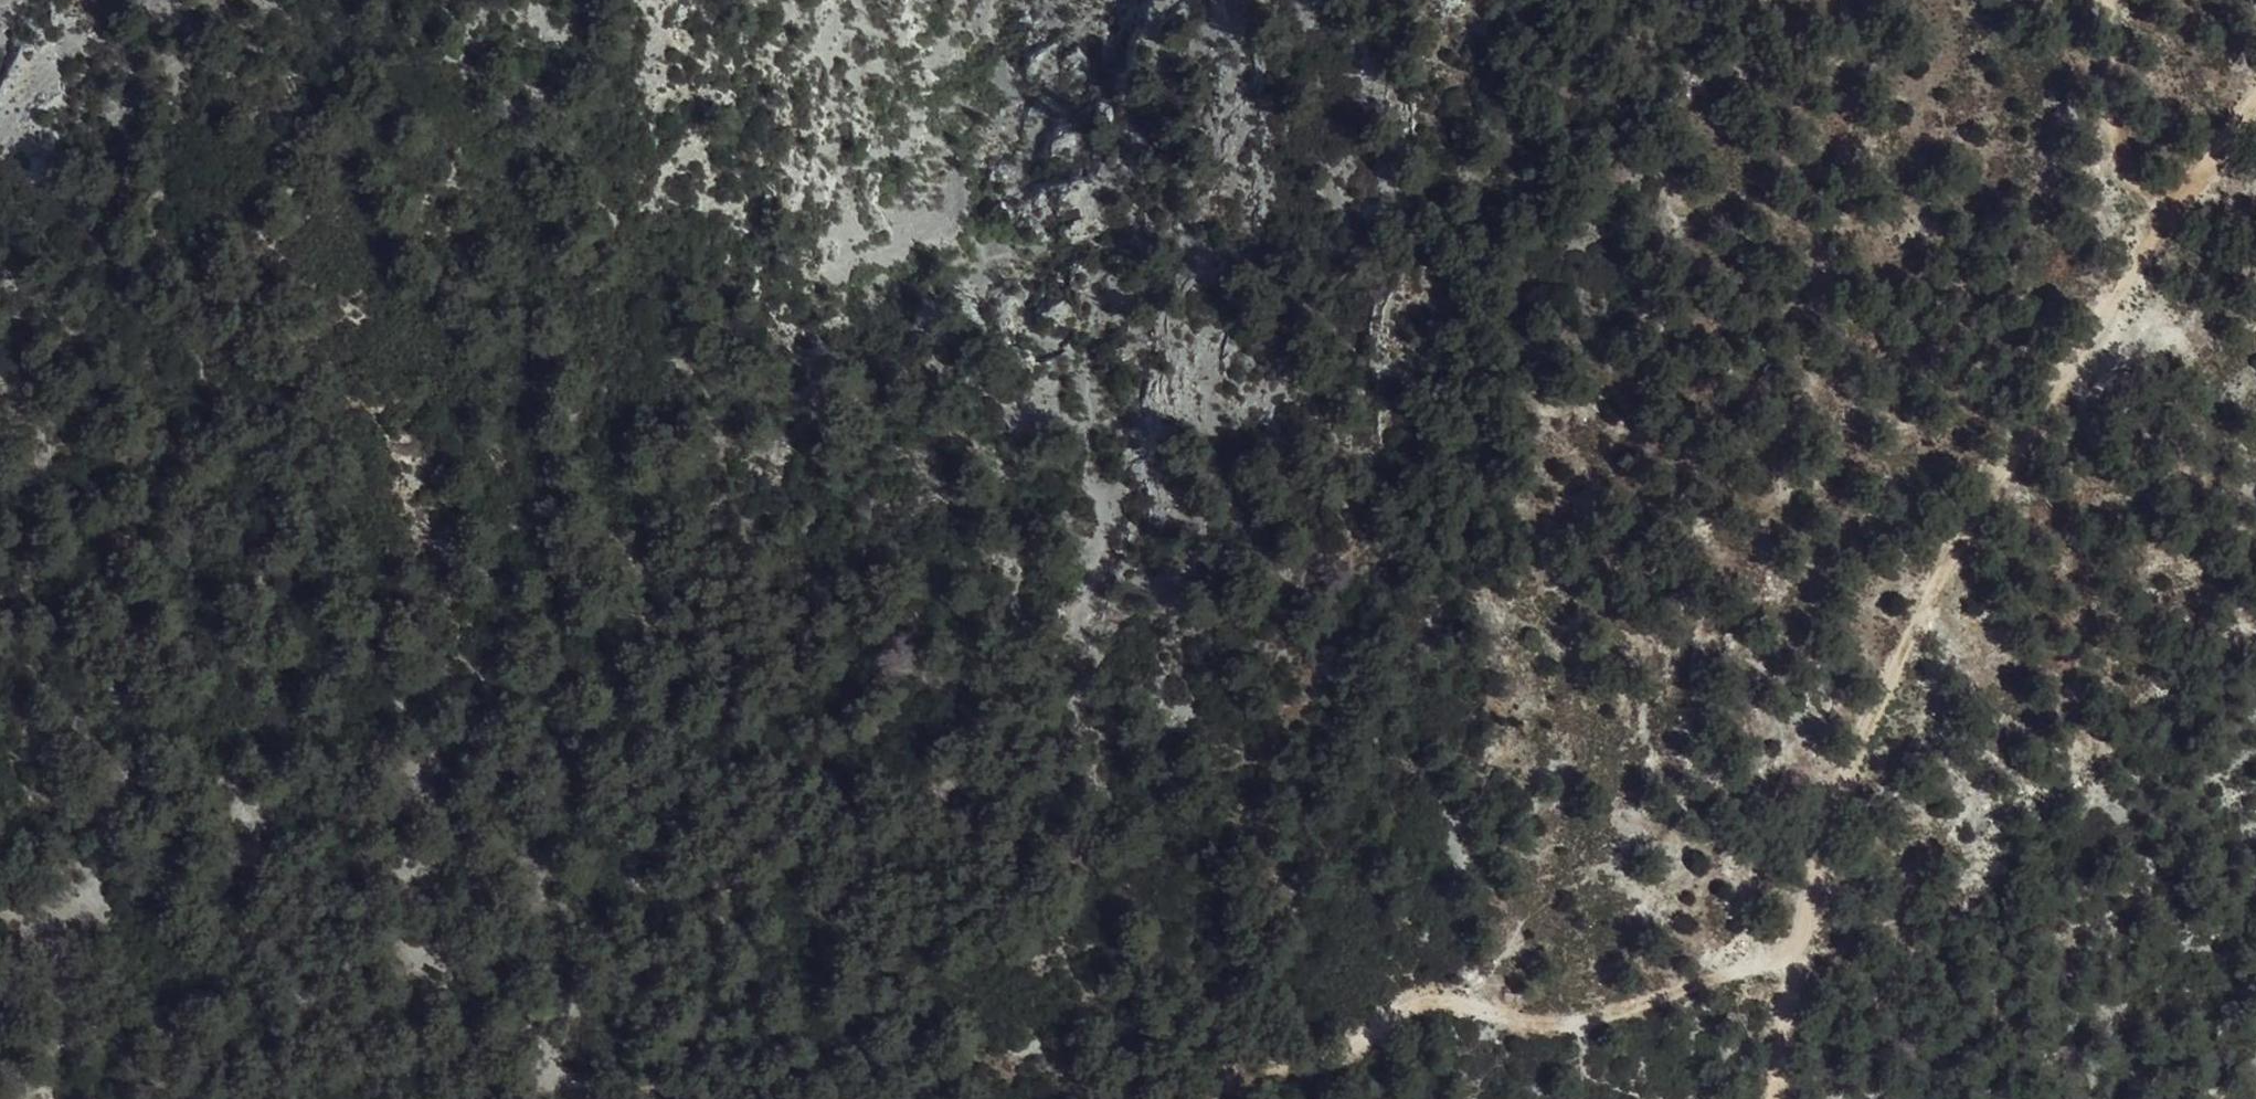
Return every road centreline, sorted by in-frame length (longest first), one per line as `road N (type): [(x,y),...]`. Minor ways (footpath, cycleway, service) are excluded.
road 1 (track): [(1759,1098),(1797,962),(1905,661),(1998,478),(2165,226)]
road 2 (track): [(2165,226),(2125,173),(2102,0)]
road 3 (track): [(2165,226),(2255,111)]

